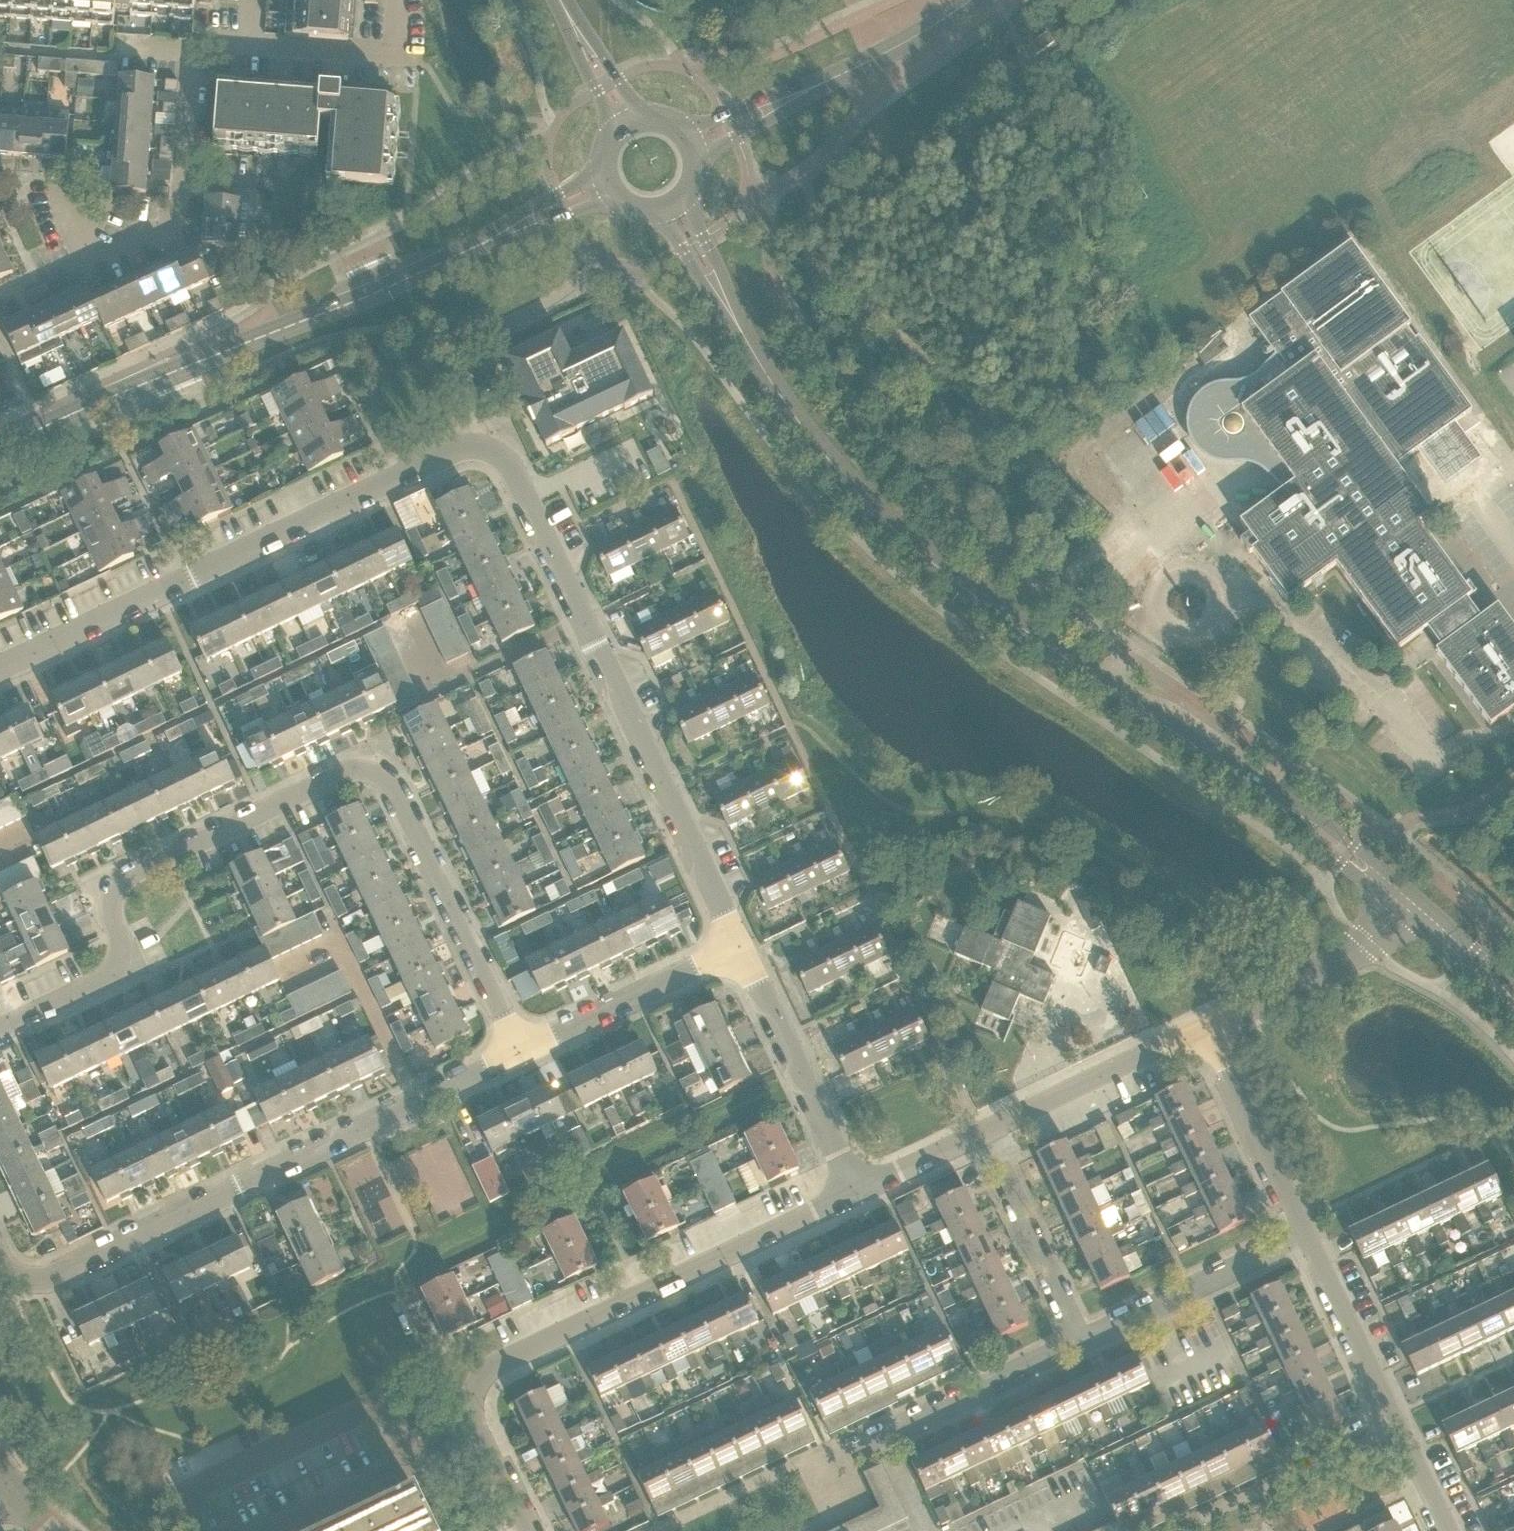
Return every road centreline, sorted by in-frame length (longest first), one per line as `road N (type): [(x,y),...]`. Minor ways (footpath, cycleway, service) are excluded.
road 1 (unclassified): [(0,670),(455,451),(486,450),(510,468),(740,947)]
road 2 (unclassified): [(0,1029),(114,973),(121,955),(116,899),(137,874),(353,772),(371,774),(395,803),(516,1052)]
road 3 (secondary): [(740,328),(822,452),(915,548),(1269,797)]
road 4 (unclassified): [(516,1052),(44,1283),(11,1281),(0,1258)]
road 5 (tertiary): [(92,405),(480,244)]
road 6 (residential): [(494,1373),(856,1193)]
road 7 (residential): [(459,1454),(425,1385),(195,1487),(214,1530)]
road 8 (residential): [(1309,1240),(1447,1530)]
road 9 (unclassified): [(740,947),(856,1193)]
road 10 (residential): [(979,1140),(1022,1111),(1207,1025)]
road 11 (residential): [(847,1459),(1077,1347)]
road 12 (residential): [(1077,1347),(1309,1240)]
road 13 (unclassified): [(740,947),(516,1052)]
road 14 (residential): [(1207,1025),(1309,1240)]
road 15 (residential): [(1077,1347),(979,1140)]
road 16 (residential): [(1207,1025),(1359,948),(1400,913)]
road 17 (residential): [(248,52),(392,65),(392,0)]
road 18 (residential): [(287,1530),(459,1454)]
road 19 (secondary): [(1416,897),(1320,820),(1269,797)]
road 20 (secondary): [(814,87),(970,0)]
road 21 (secondary): [(1269,797),(1273,809),(1400,913)]
road 22 (secondary): [(1400,913),(1513,1016)]
road 23 (secondary): [(740,328),(687,191)]
road 24 (tertiary): [(480,244),(620,200)]
road 25 (tertiary): [(603,164),(480,244)]
road 26 (secondary): [(654,210),(740,328)]
road 27 (residential): [(88,259),(181,220),(184,176)]
road 28 (secondary): [(696,166),(814,87)]
road 29 (secondary): [(814,87),(678,127)]
road 30 (secondary): [(1513,990),(1416,897)]
road 31 (residential): [(856,1193),(979,1140)]
road 32 (secondary): [(569,15),(609,141)]
road 33 (secondary): [(650,118),(569,15)]

